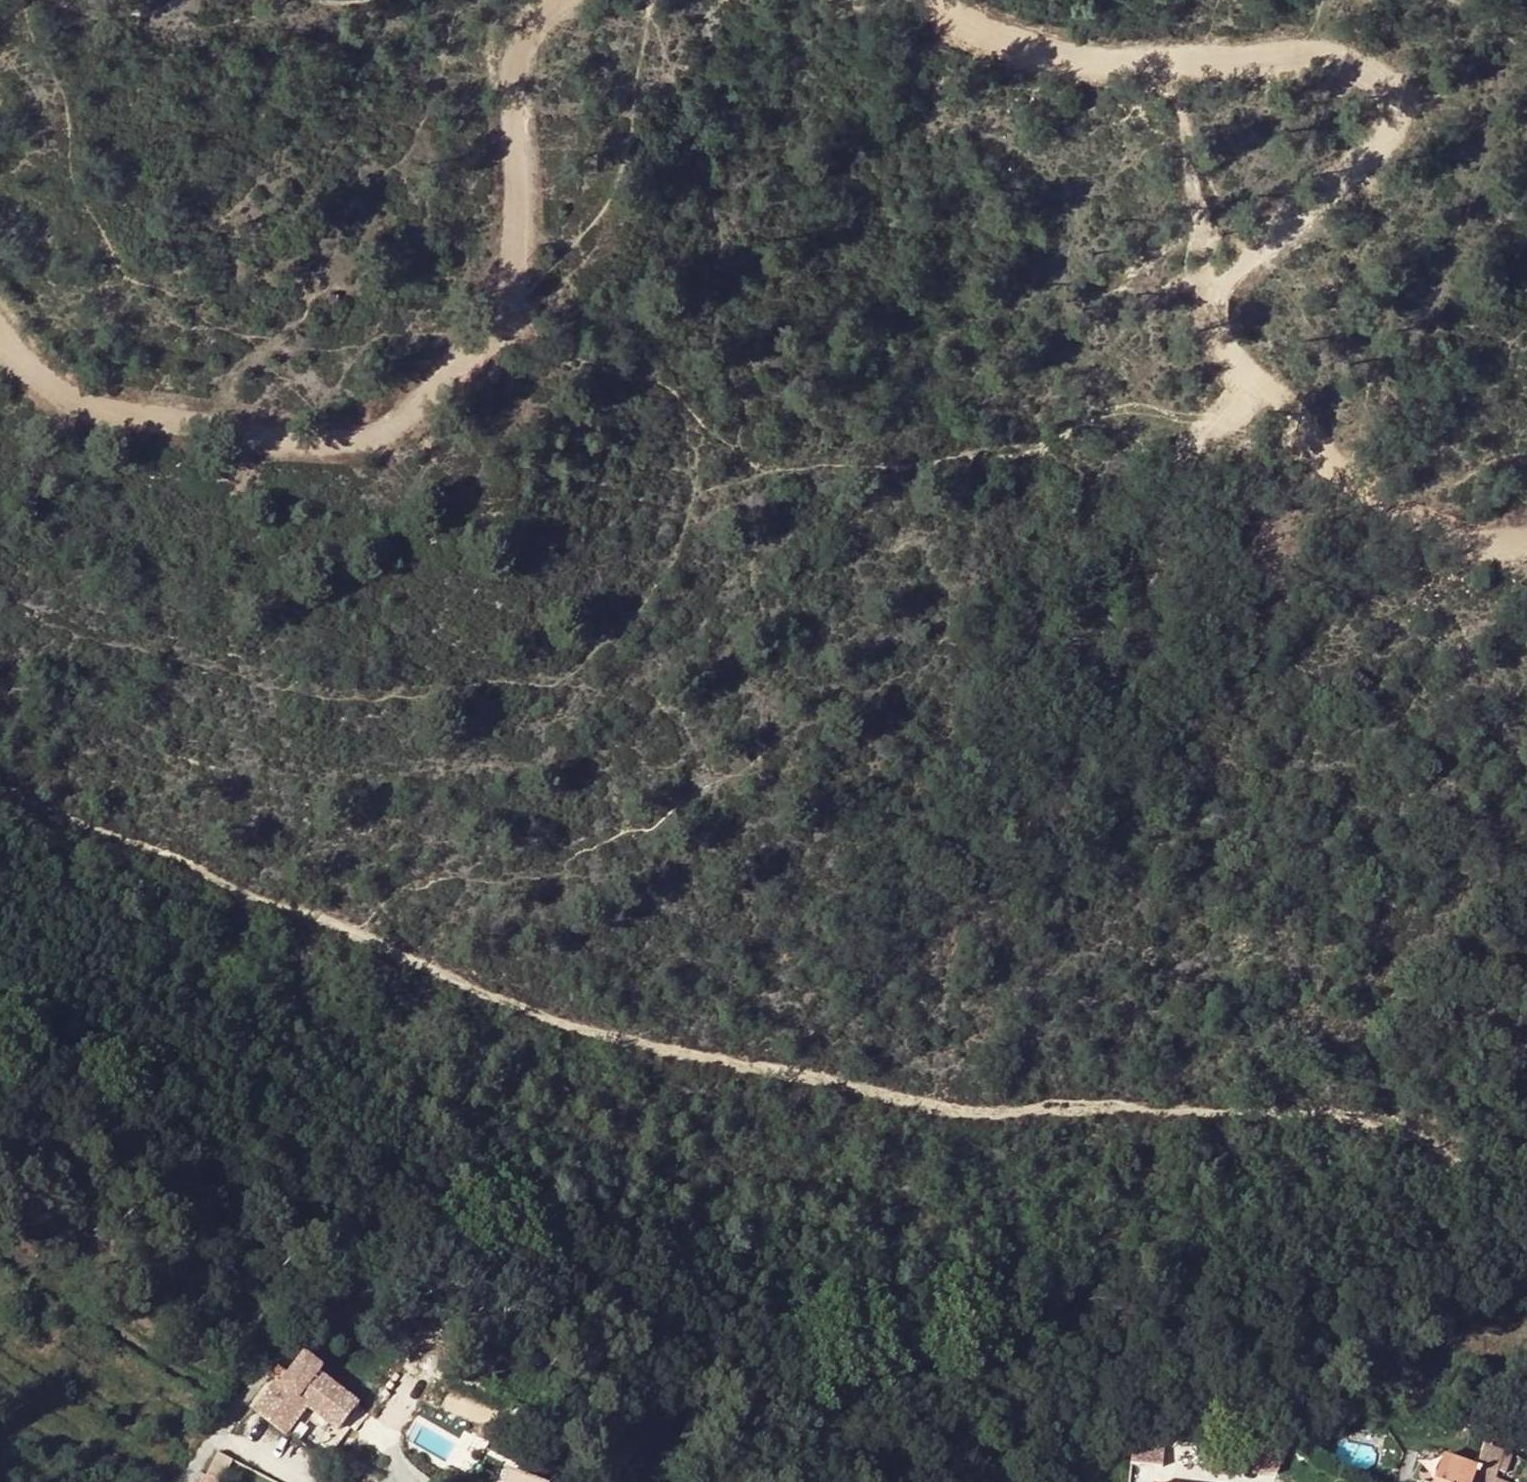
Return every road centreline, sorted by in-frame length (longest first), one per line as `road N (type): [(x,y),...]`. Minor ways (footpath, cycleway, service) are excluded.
road 1 (track): [(1526,1174),(1436,1126),(1358,1103),(985,1101),(595,1038),(0,794)]
road 2 (track): [(953,0),(971,22),(1052,49),(1161,64),(1265,41),(1345,57),(1403,95),(1388,133),(1219,298),(1241,381),(1306,437),(1336,478),(1403,518),(1526,542)]
road 3 (track): [(0,346),(66,399),(243,435),(331,441),(384,431),(438,394),(492,336),(510,283),(512,98),(524,32),(503,0)]

